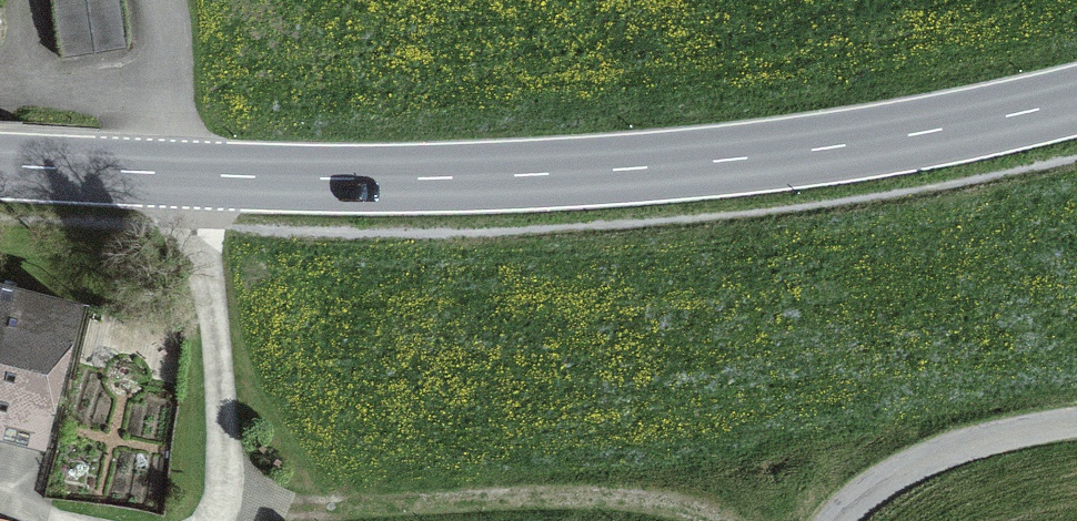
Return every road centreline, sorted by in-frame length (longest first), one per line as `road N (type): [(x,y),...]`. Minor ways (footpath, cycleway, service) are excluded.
road 1 (secondary): [(0,165),(449,180),(685,166),(956,128),(1076,98)]
road 2 (track): [(697,520),(631,497),(371,506),(256,487),(231,467)]
road 3 (unclassified): [(1076,422),(933,456),(886,478),(835,520)]

